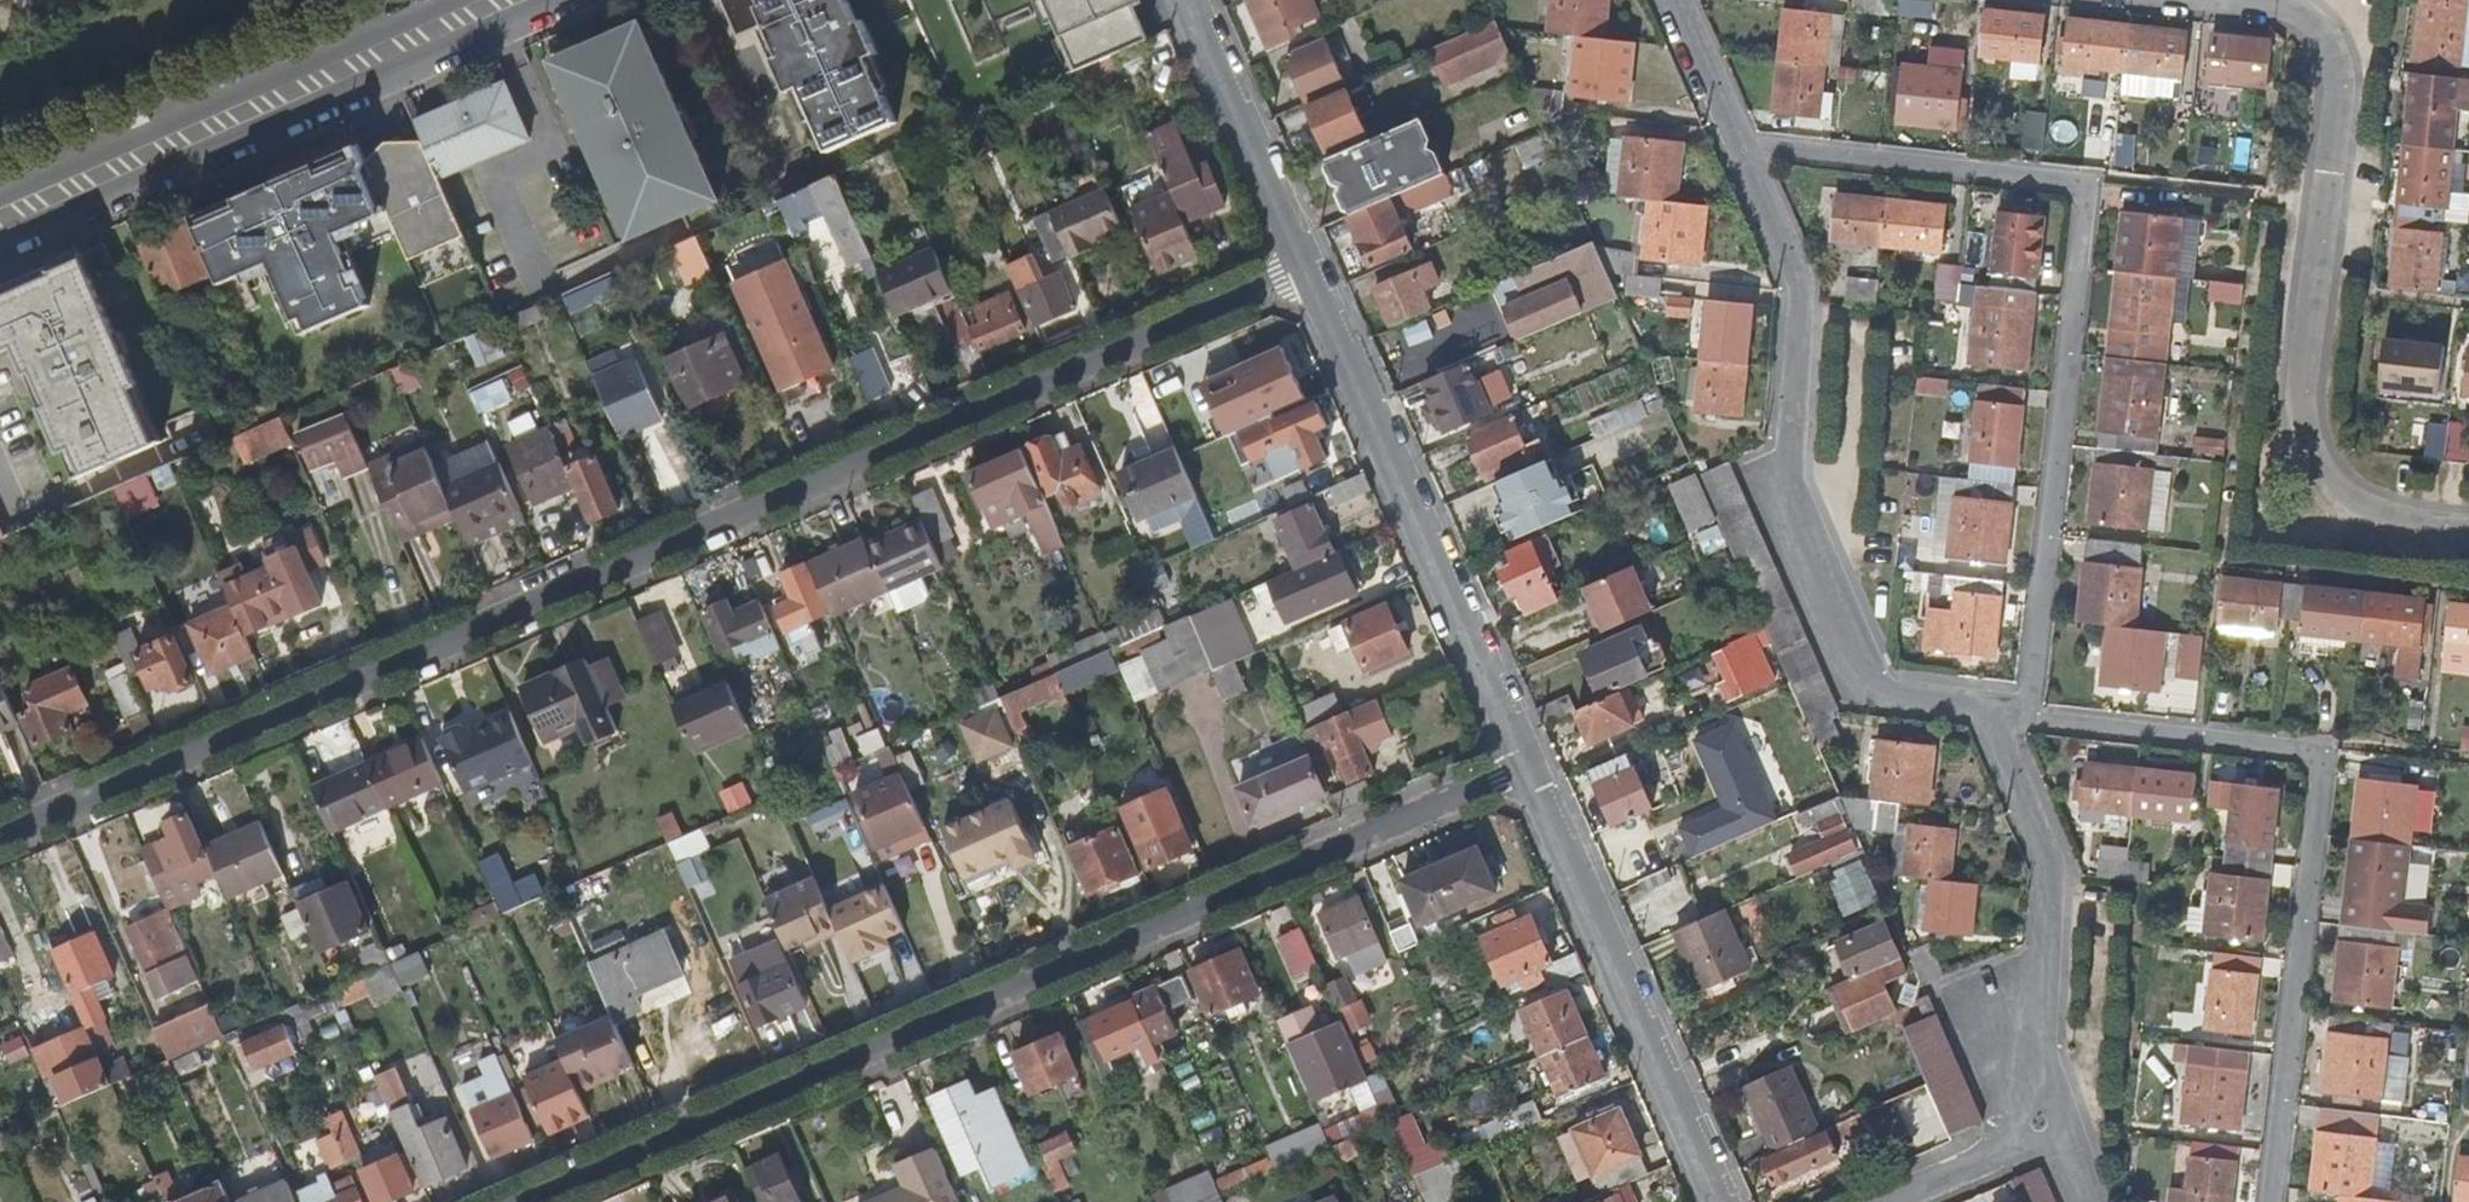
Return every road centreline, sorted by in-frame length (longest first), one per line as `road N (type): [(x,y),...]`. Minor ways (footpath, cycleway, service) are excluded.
road 1 (residential): [(0,837),(1305,275)]
road 2 (residential): [(531,1201),(1529,770)]
road 3 (residential): [(1750,149),(2090,188),(2025,716)]
road 4 (residential): [(2025,716),(2325,754),(2274,1201)]
road 5 (residential): [(1750,149),(1811,300),(1782,482),(1865,683),(1985,705)]
road 6 (residential): [(2268,0),(2326,26),(2339,75),(2307,414),(2318,454),(2341,491),(2385,515),(2468,529)]
road 7 (residential): [(1529,770),(1305,275)]
road 8 (primary): [(0,215),(492,0)]
road 9 (residential): [(1720,1201),(1529,770)]
road 10 (residential): [(1985,705),(2053,871),(2039,1097)]
road 11 (residential): [(1305,275),(1185,0)]
road 12 (residential): [(1678,0),(1750,149)]
road 13 (residential): [(1887,1201),(2019,1137)]

